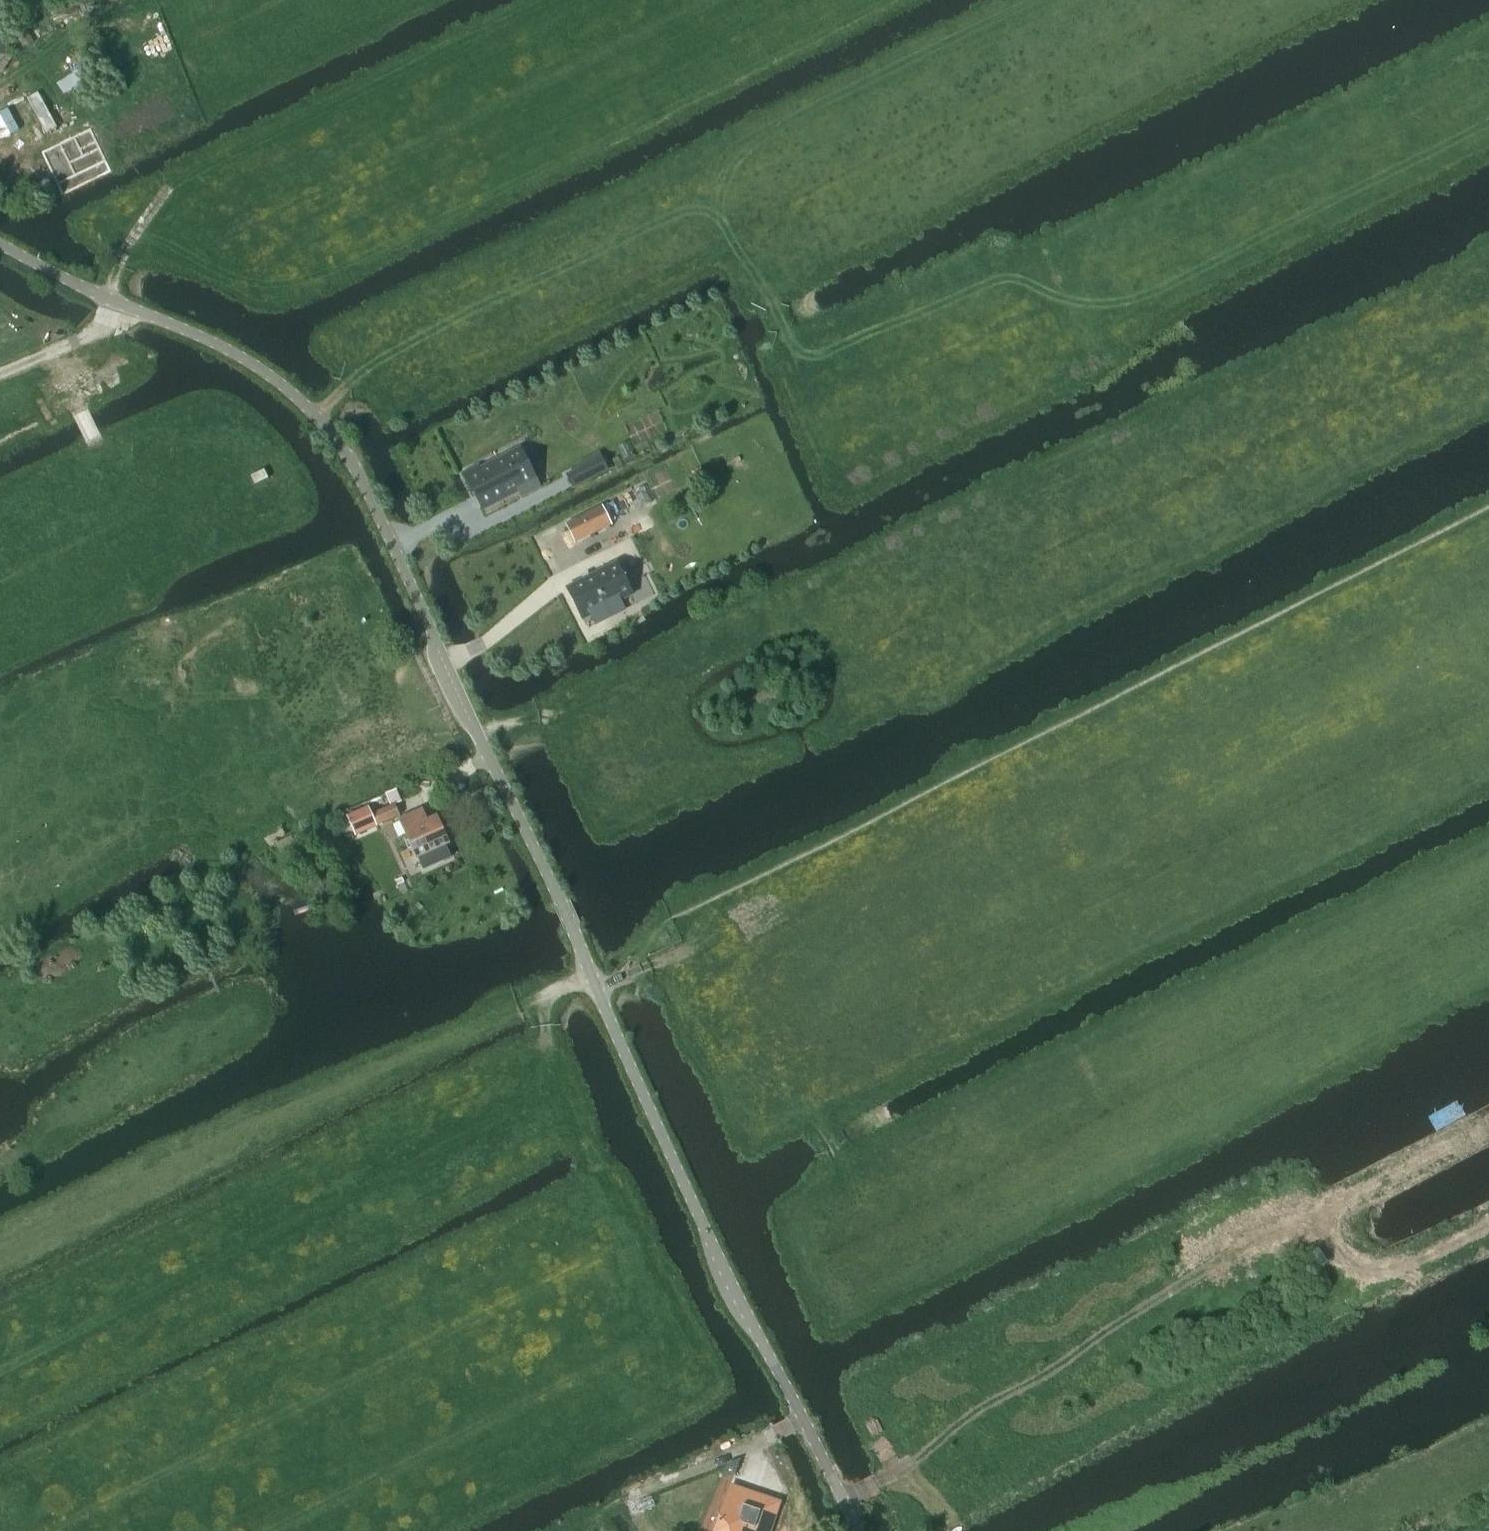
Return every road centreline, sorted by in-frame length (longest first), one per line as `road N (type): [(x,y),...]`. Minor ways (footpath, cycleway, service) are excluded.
road 1 (tertiary): [(858,1530),(341,447),(256,366),(125,305)]
road 2 (residential): [(125,305),(90,336),(0,374)]
road 3 (tertiary): [(125,305),(0,244)]

